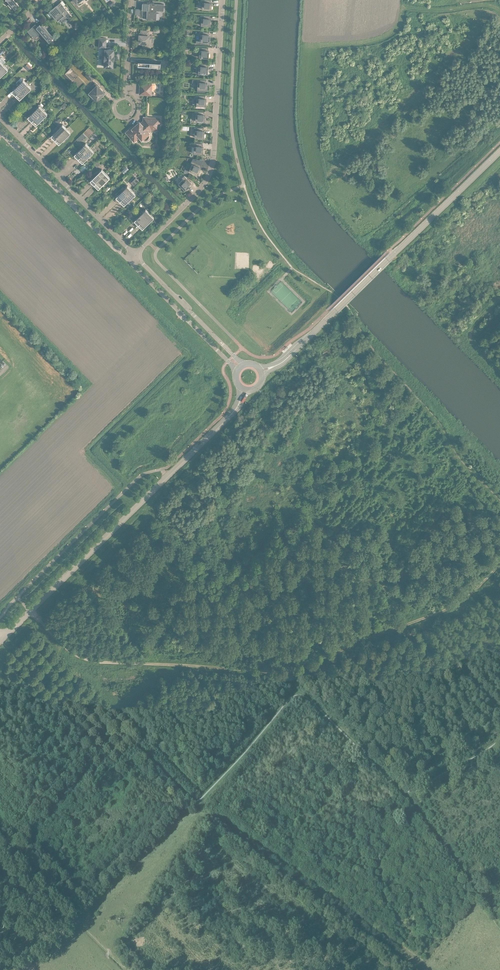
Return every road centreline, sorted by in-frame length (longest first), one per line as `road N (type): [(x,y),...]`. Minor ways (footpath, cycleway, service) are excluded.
road 1 (track): [(499,560),(453,603),(282,669),(85,657),(15,594)]
road 2 (tertiary): [(0,635),(238,399)]
road 3 (tertiary): [(272,364),(499,148)]
road 4 (residential): [(221,0),(210,167),(132,252)]
road 5 (residential): [(132,252),(0,115)]
road 6 (residential): [(0,129),(127,257)]
road 7 (residential): [(242,362),(132,252)]
road 8 (residential): [(149,280),(235,369)]

